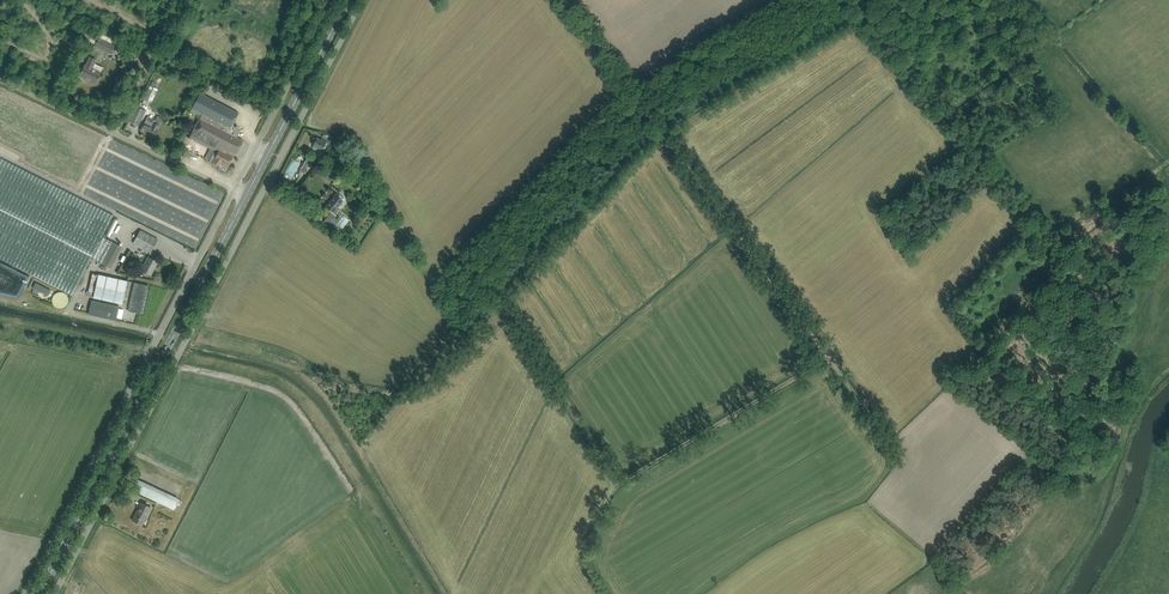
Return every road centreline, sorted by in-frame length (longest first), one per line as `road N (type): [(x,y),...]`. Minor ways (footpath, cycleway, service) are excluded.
road 1 (unclassified): [(55,593),(364,0)]
road 2 (unclassified): [(24,593),(234,189)]
road 3 (primary): [(40,593),(246,195)]
road 4 (unclassified): [(234,189),(0,80)]
road 5 (track): [(1168,370),(1129,415),(1109,501),(1051,593)]
road 6 (primary): [(267,157),(347,0)]
road 7 (unclassified): [(254,151),(332,0)]

